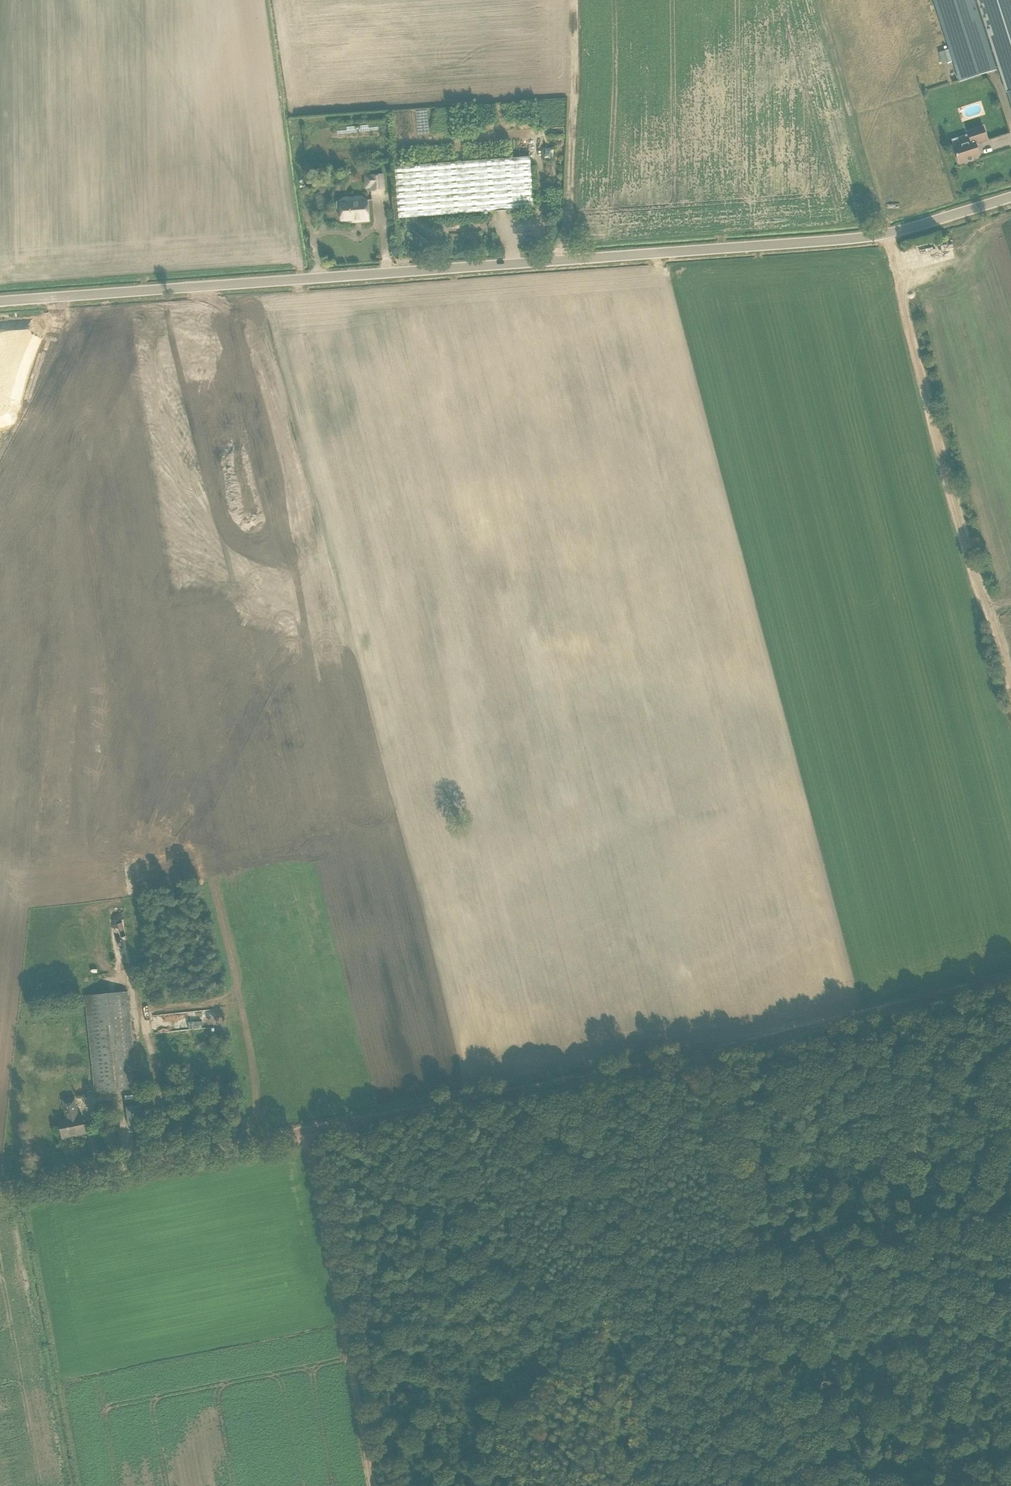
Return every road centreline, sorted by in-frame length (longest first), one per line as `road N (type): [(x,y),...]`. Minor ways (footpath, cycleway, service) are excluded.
road 1 (unclassified): [(0,308),(895,234),(1010,197)]
road 2 (track): [(1010,975),(704,1055),(310,1132)]
road 3 (track): [(350,1339),(763,1267)]
road 4 (track): [(310,1132),(0,1192)]
road 5 (track): [(763,1267),(1010,1225)]
road 6 (track): [(704,1055),(763,1267)]
road 7 (track): [(350,1339),(310,1132)]
road 8 (track): [(378,1485),(350,1339)]

